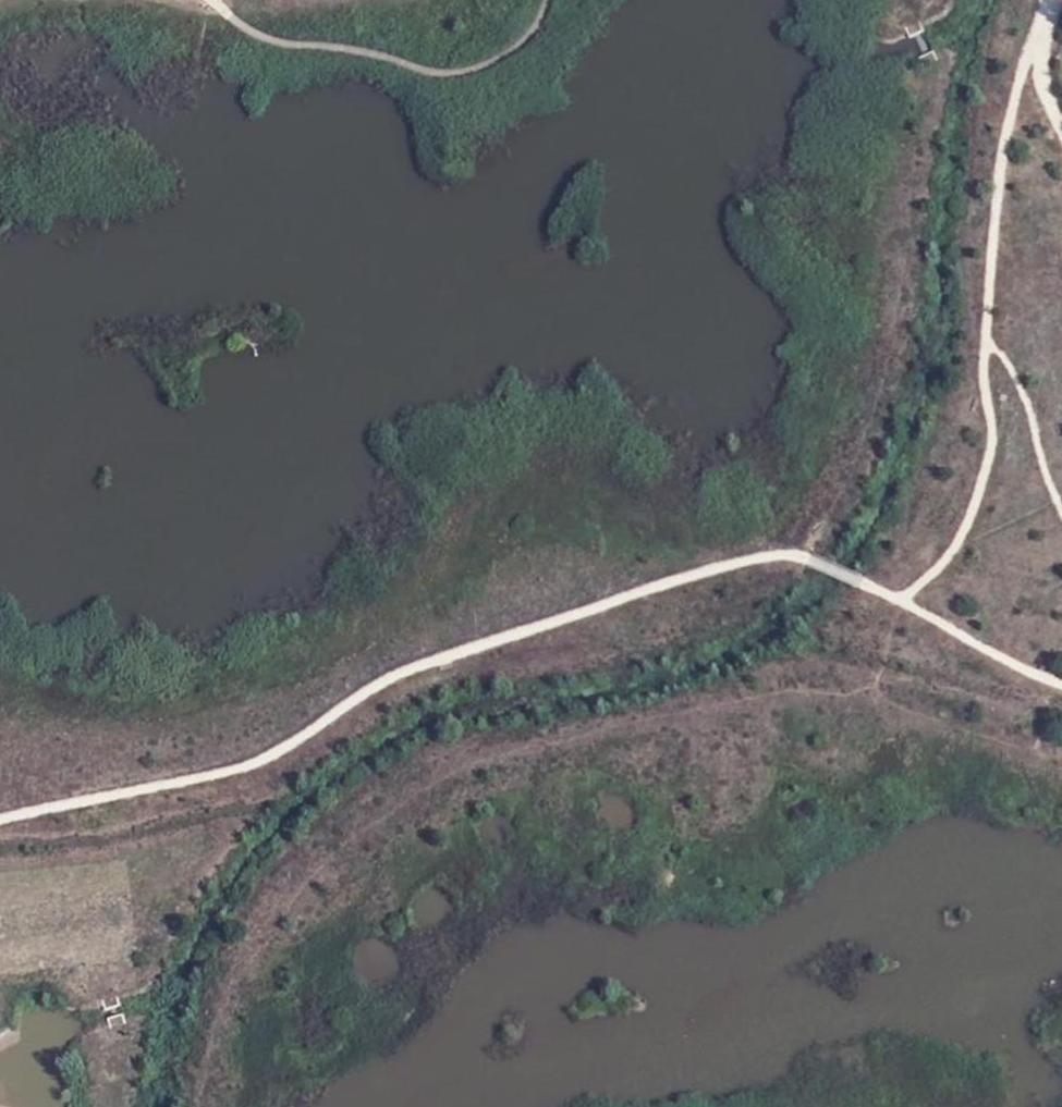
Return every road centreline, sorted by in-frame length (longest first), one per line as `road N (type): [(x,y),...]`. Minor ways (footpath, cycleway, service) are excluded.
road 1 (track): [(1061,121),(1047,93),(1041,51),(1053,0)]

